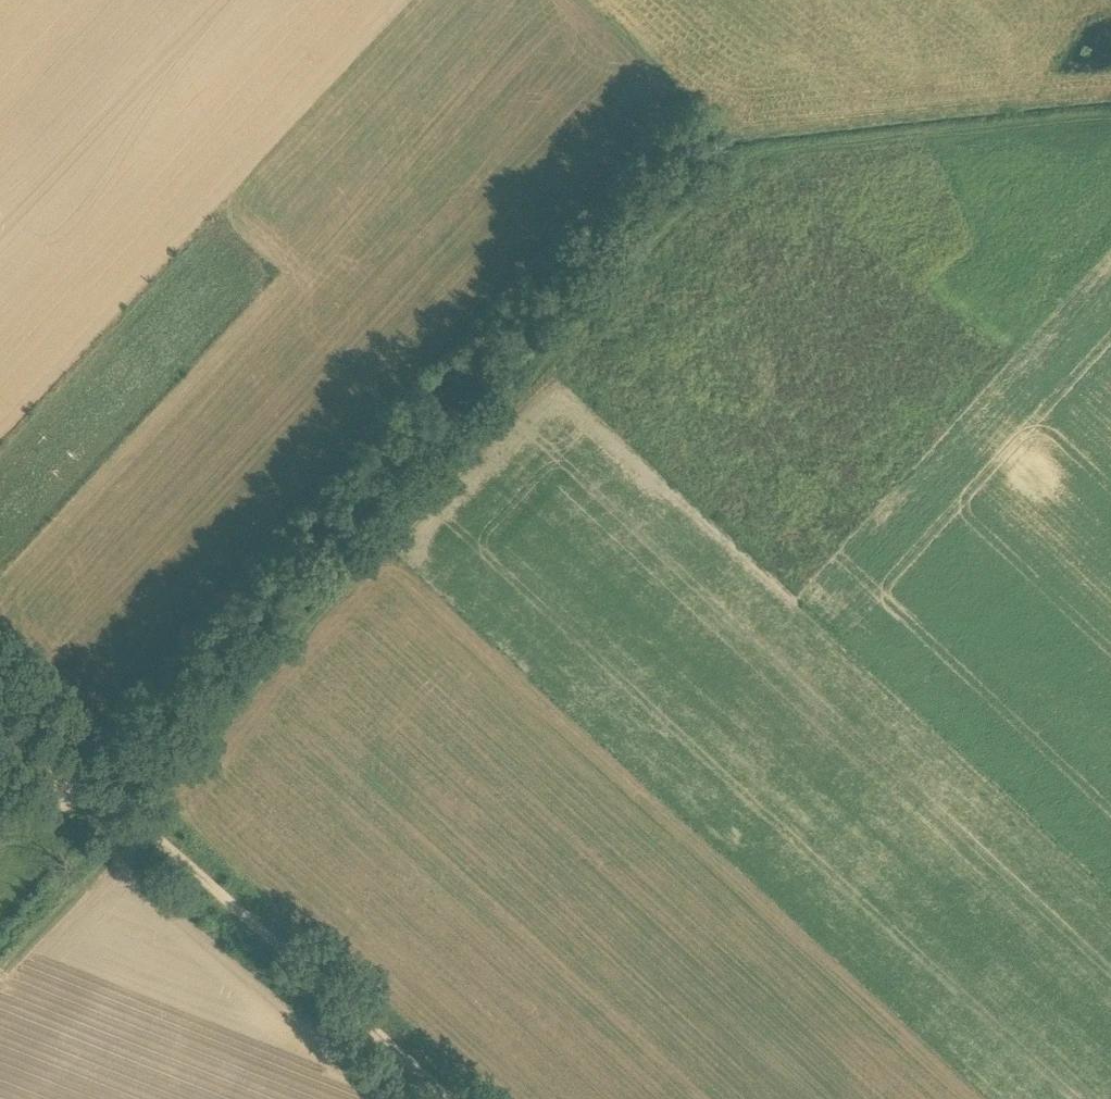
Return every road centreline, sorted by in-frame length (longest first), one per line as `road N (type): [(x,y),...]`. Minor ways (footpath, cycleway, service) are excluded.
road 1 (track): [(438,1098),(130,826),(76,807)]

